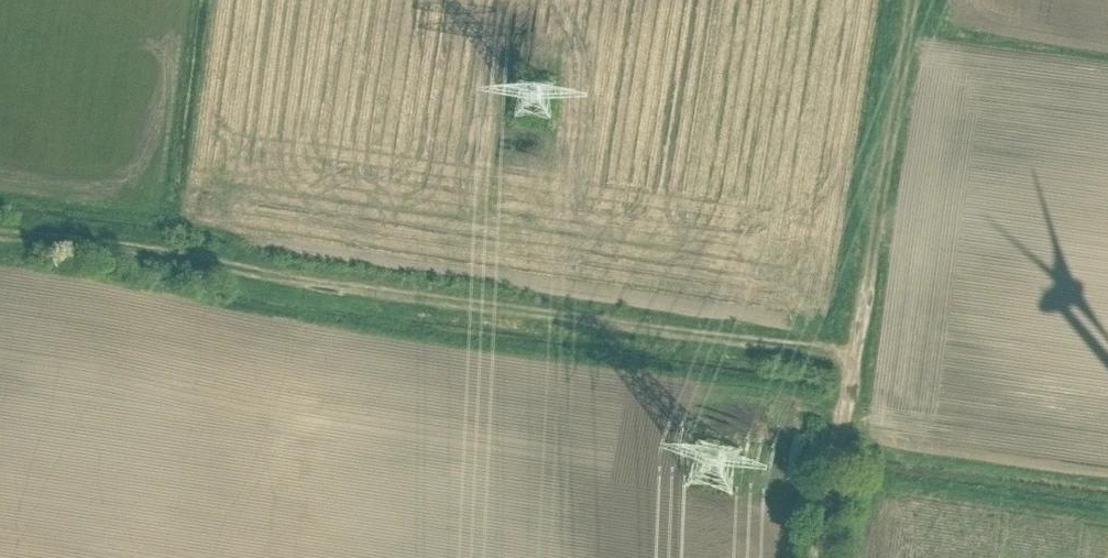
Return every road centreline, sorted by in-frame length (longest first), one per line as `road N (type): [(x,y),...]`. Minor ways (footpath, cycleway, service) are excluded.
road 1 (track): [(909,0),(822,557)]

